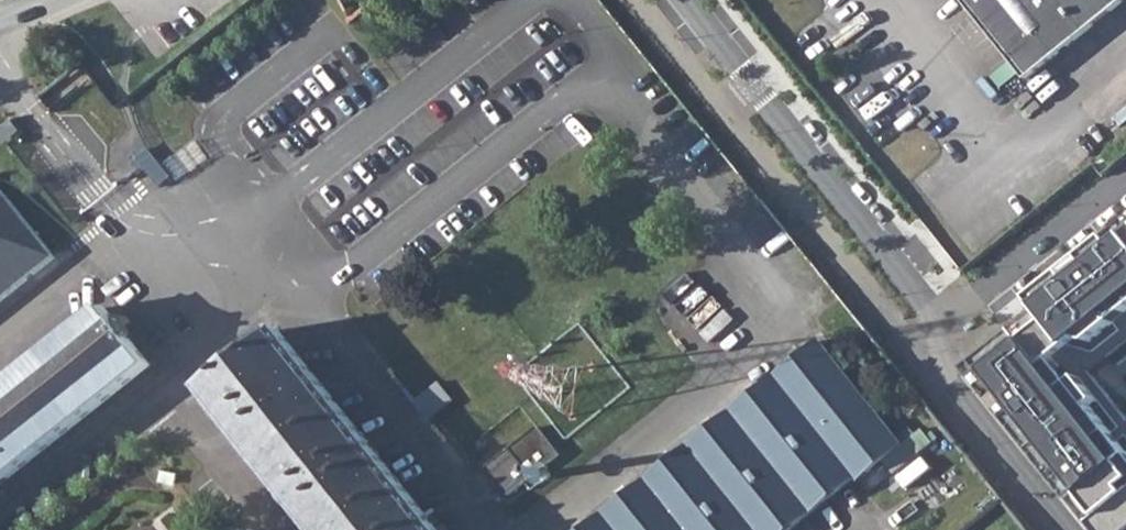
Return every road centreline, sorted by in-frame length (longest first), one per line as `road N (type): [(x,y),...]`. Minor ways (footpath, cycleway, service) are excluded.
road 1 (residential): [(946,325),(691,0)]
road 2 (residential): [(946,325),(946,374),(1065,529)]
road 3 (residential): [(946,325),(1125,196)]

